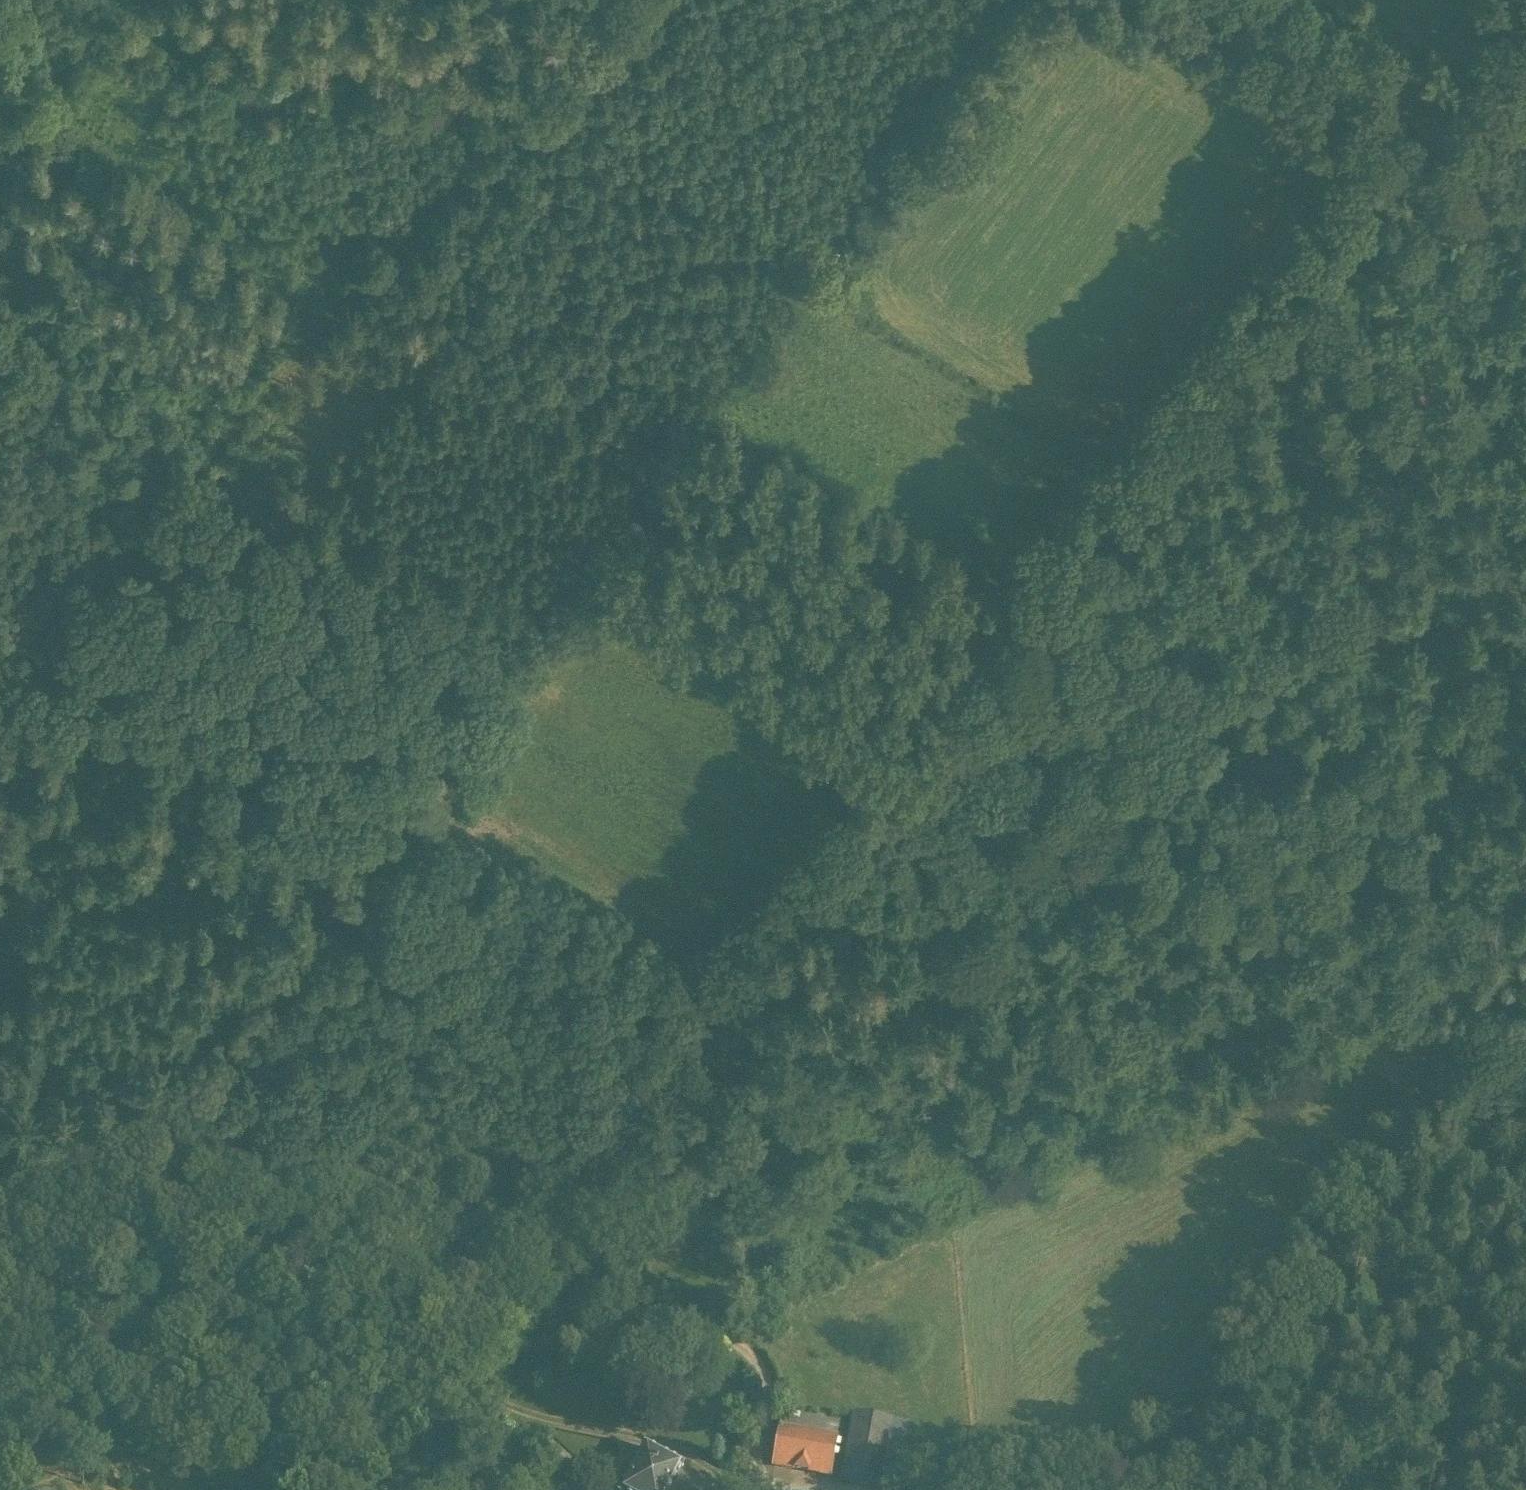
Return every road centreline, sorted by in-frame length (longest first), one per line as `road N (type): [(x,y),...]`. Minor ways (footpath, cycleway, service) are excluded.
road 1 (track): [(0,1149),(538,1424)]
road 2 (residential): [(538,1424),(605,1431),(757,1488),(786,1489)]

